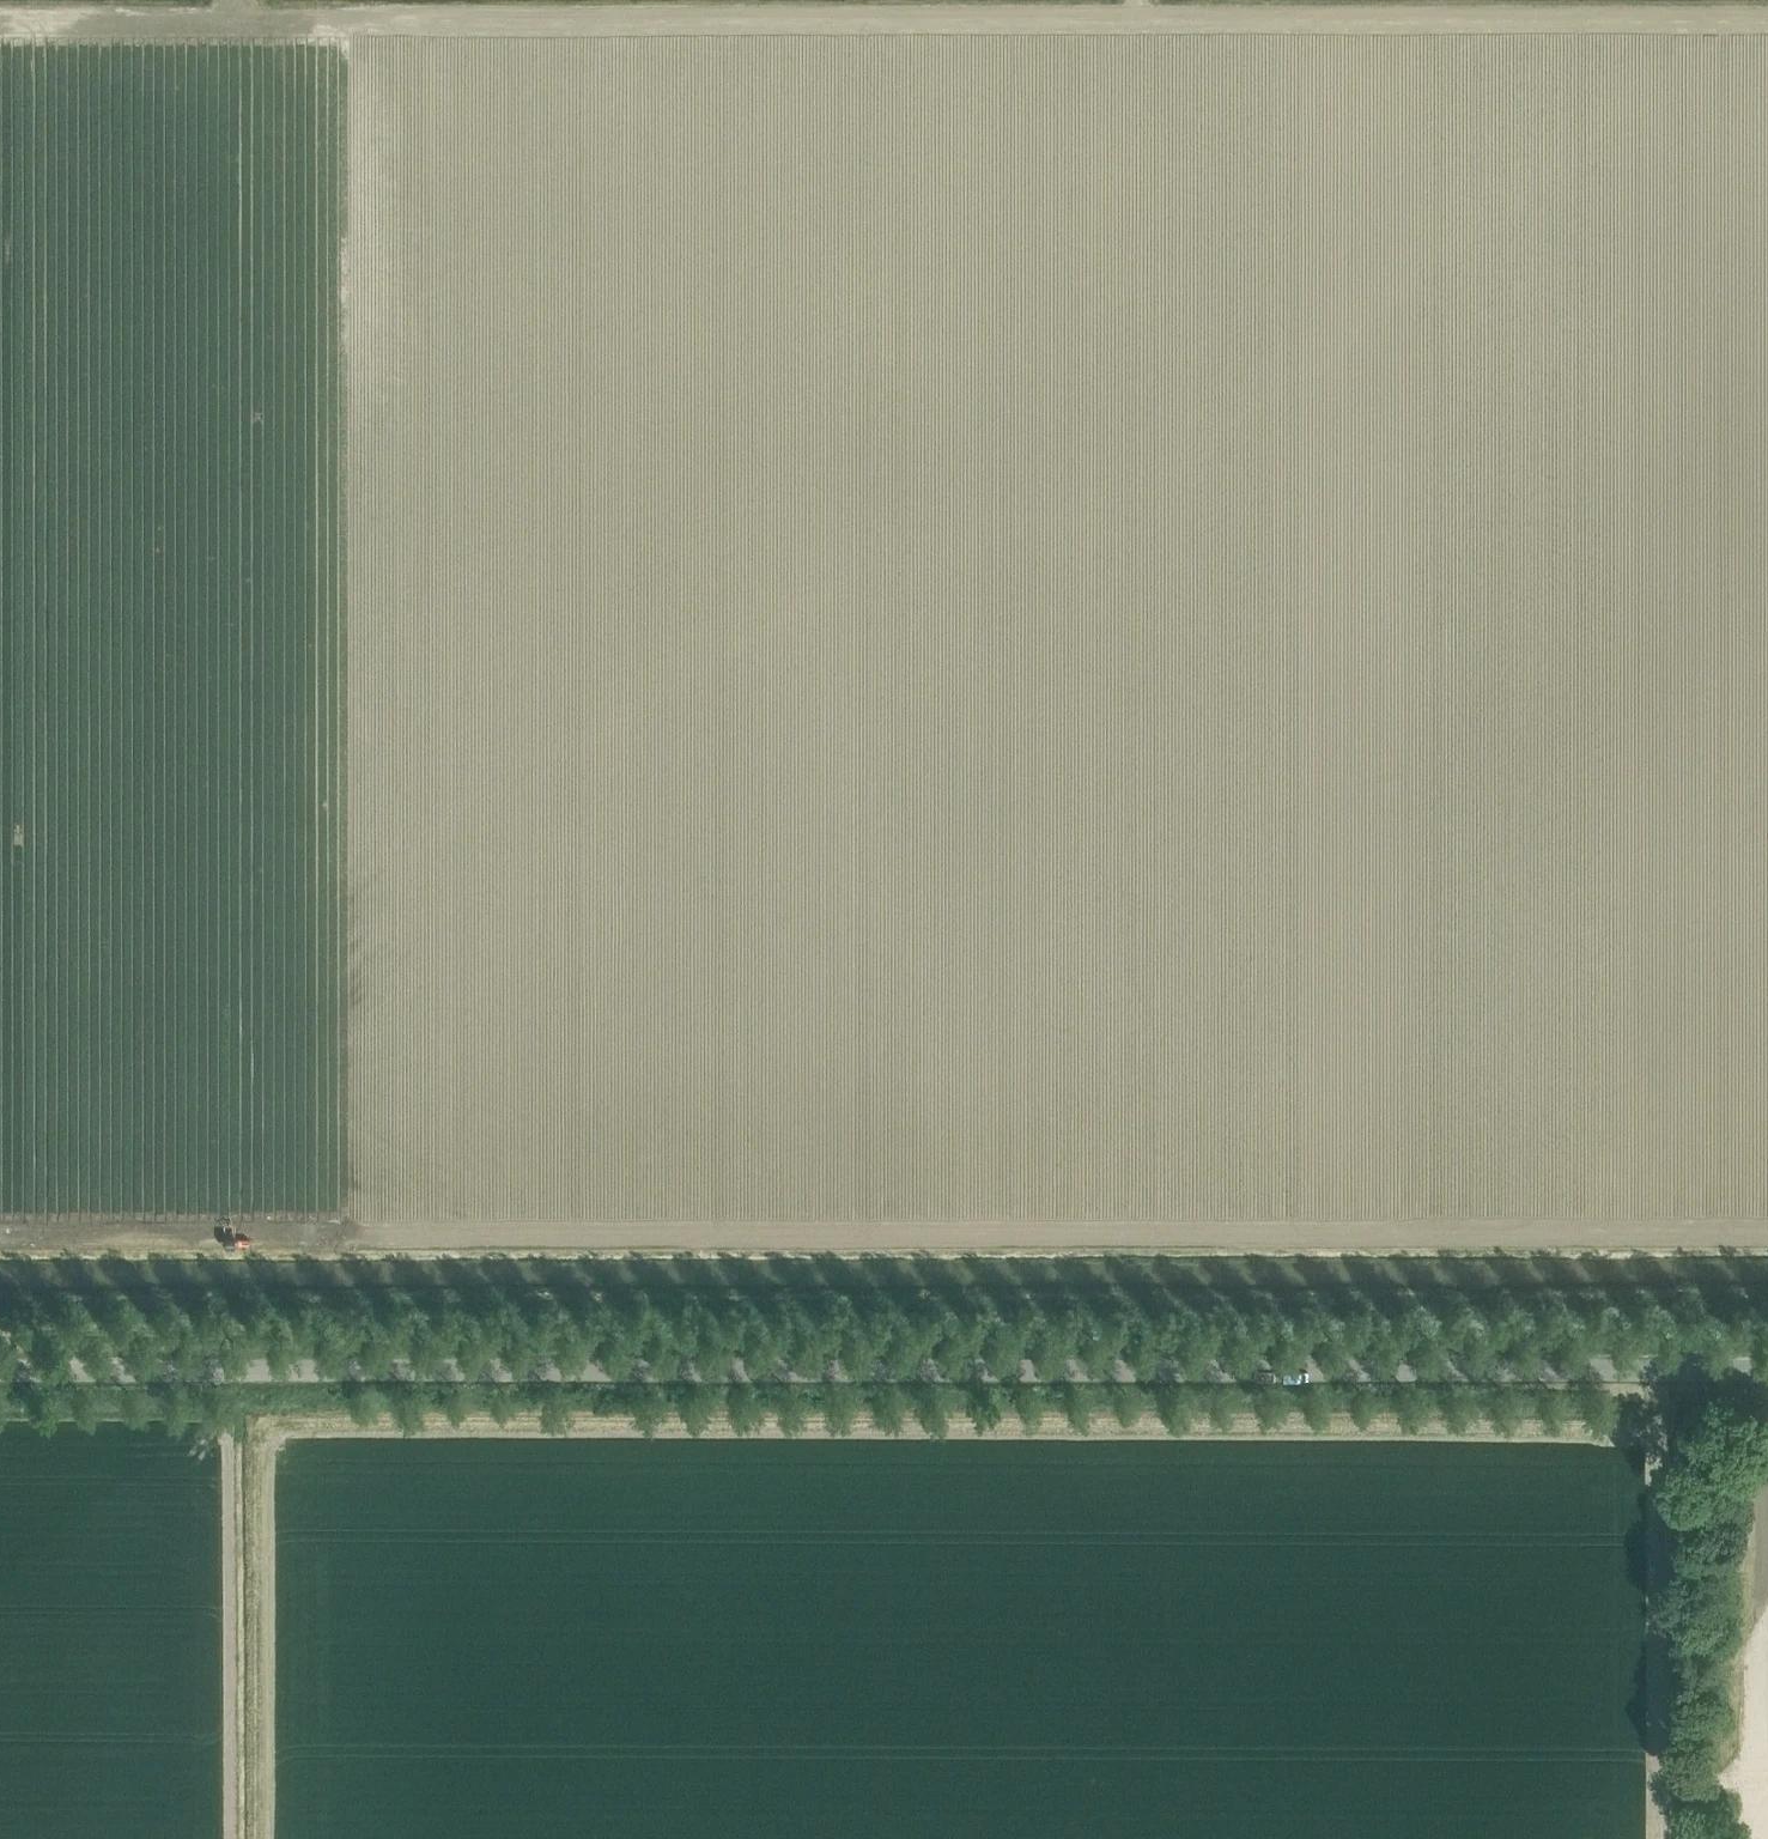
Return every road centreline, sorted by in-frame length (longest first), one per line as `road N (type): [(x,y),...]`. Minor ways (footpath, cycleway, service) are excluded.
road 1 (unclassified): [(1767,1371),(0,1371)]

